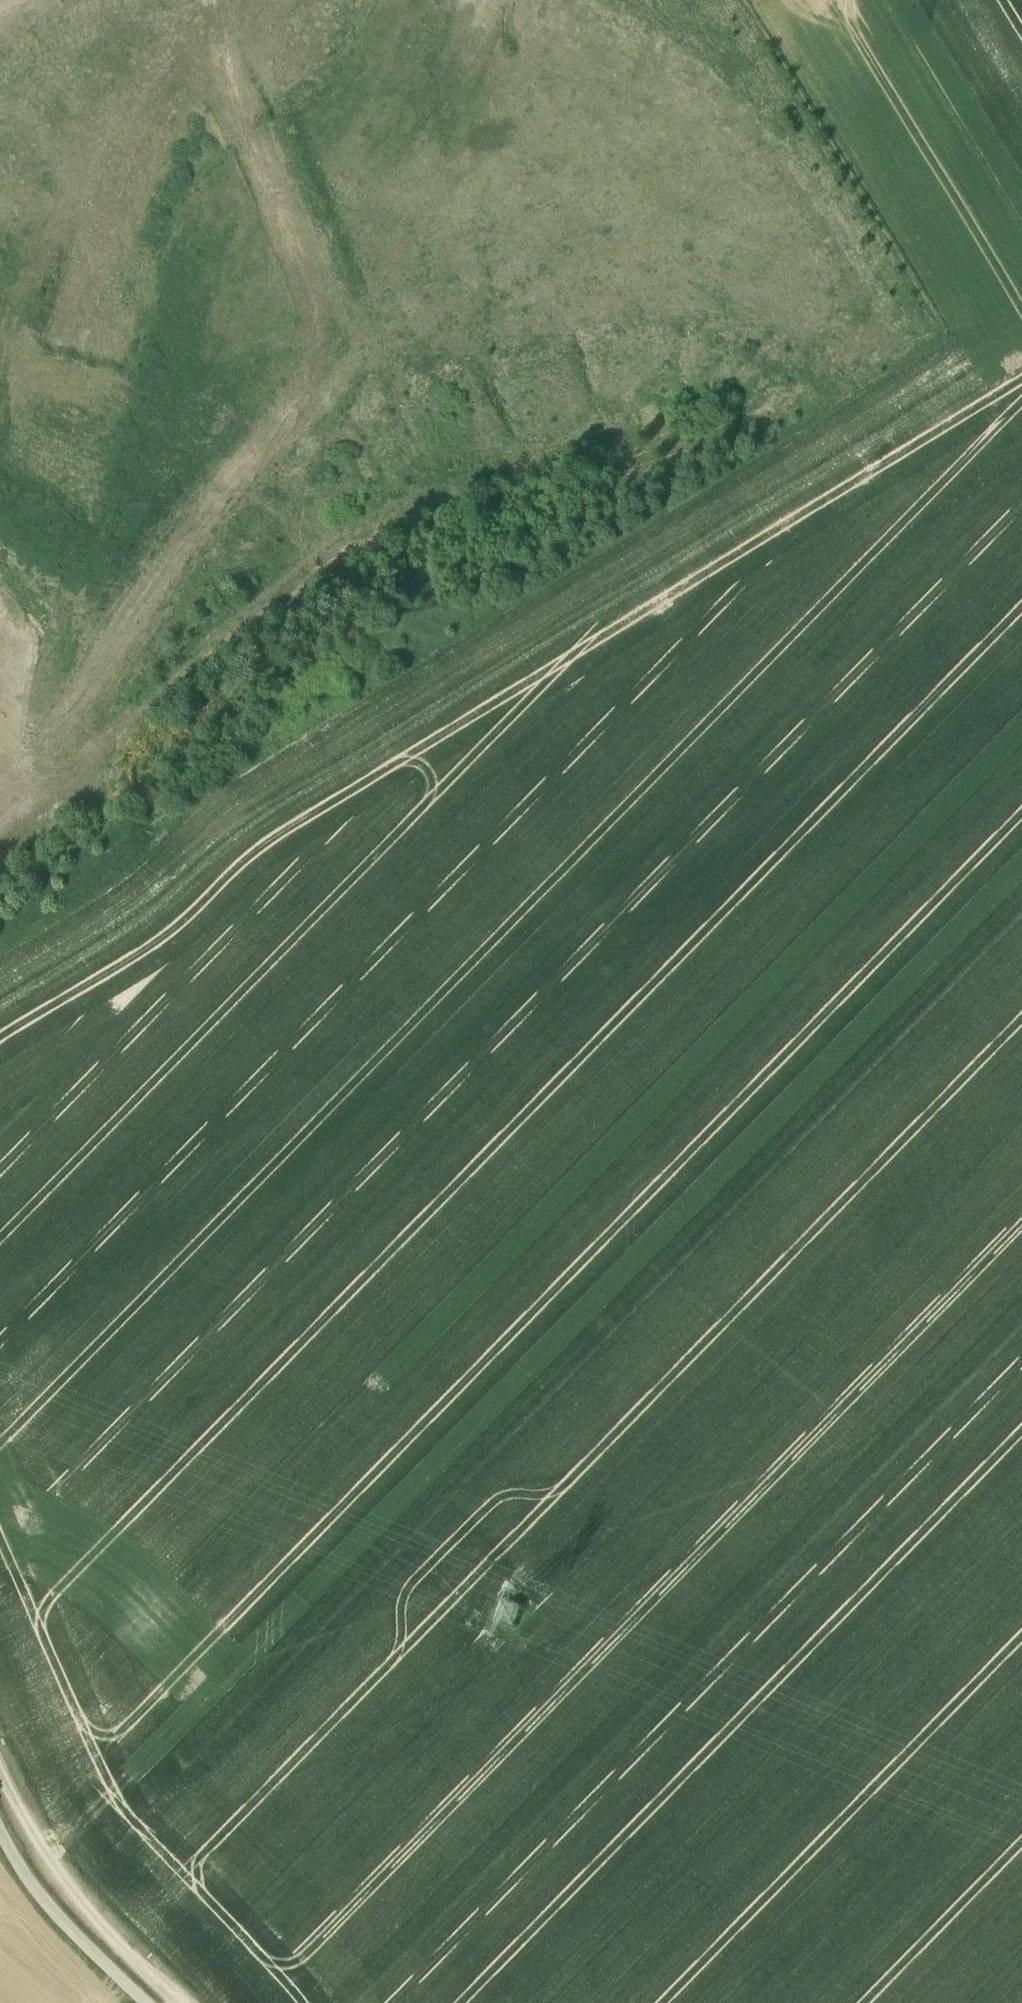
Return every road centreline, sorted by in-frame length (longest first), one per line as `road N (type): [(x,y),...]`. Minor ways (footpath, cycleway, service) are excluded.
road 1 (track): [(0,1826),(52,1914),(143,2002)]

